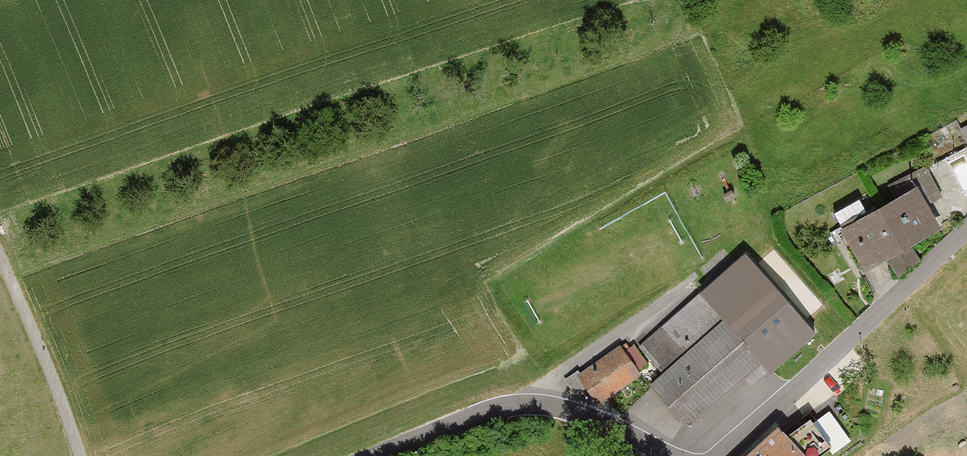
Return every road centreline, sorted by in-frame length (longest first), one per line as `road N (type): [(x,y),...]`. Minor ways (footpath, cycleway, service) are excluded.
road 1 (residential): [(966,233),(728,455)]
road 2 (residential): [(661,455),(610,424),(550,402),(493,412),(379,455)]
road 3 (track): [(78,455),(0,257)]

